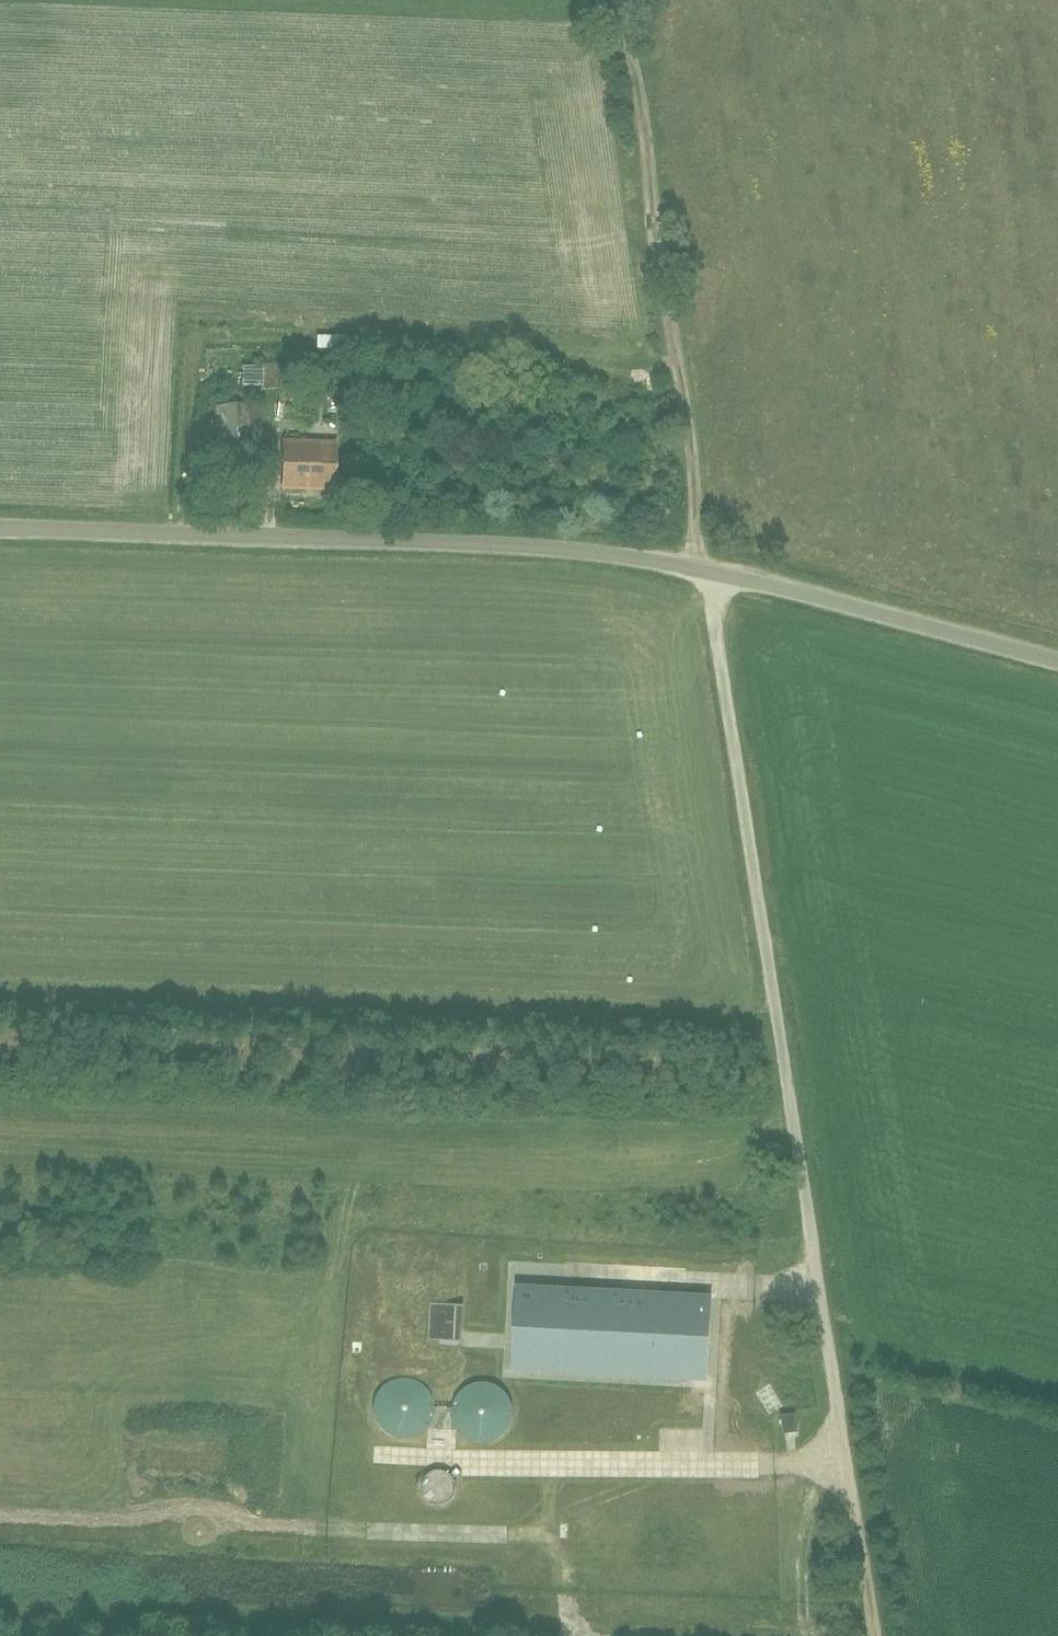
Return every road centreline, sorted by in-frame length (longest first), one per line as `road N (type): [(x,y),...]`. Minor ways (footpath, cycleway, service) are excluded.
road 1 (track): [(877,1635),(697,532),(621,0)]
road 2 (unclassified): [(1057,661),(647,559),(535,547),(0,529)]

